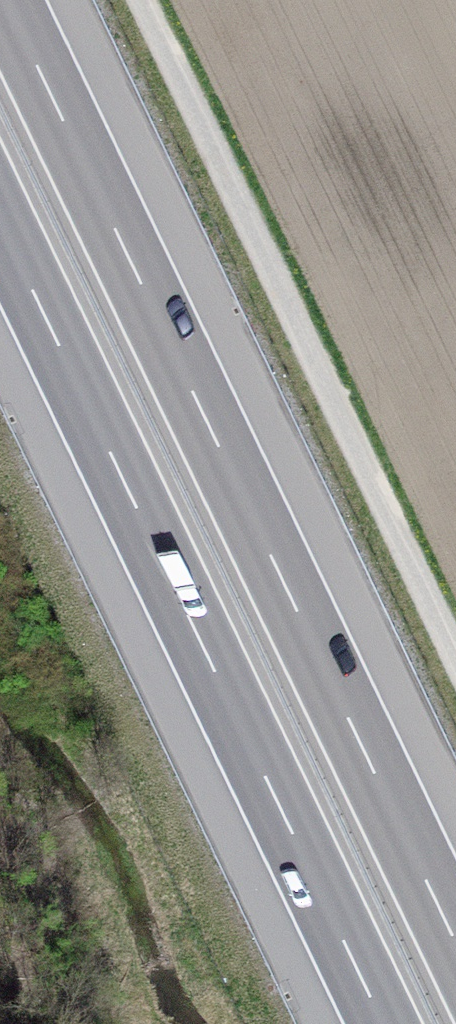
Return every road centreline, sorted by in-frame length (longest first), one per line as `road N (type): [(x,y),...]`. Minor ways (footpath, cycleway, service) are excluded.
road 1 (motorway): [(455,941),(6,0)]
road 2 (motorway): [(0,221),(384,1023)]
road 3 (track): [(455,656),(152,21)]

